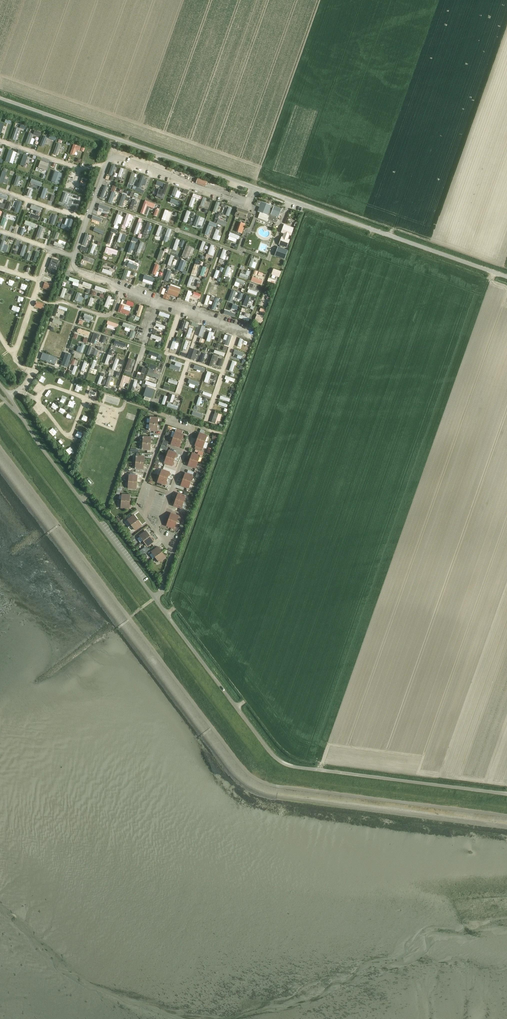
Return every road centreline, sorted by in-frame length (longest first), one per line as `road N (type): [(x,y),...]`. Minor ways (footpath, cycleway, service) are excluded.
road 1 (unclassified): [(506,794),(278,758),(0,385)]
road 2 (unclassified): [(506,278),(0,98)]

